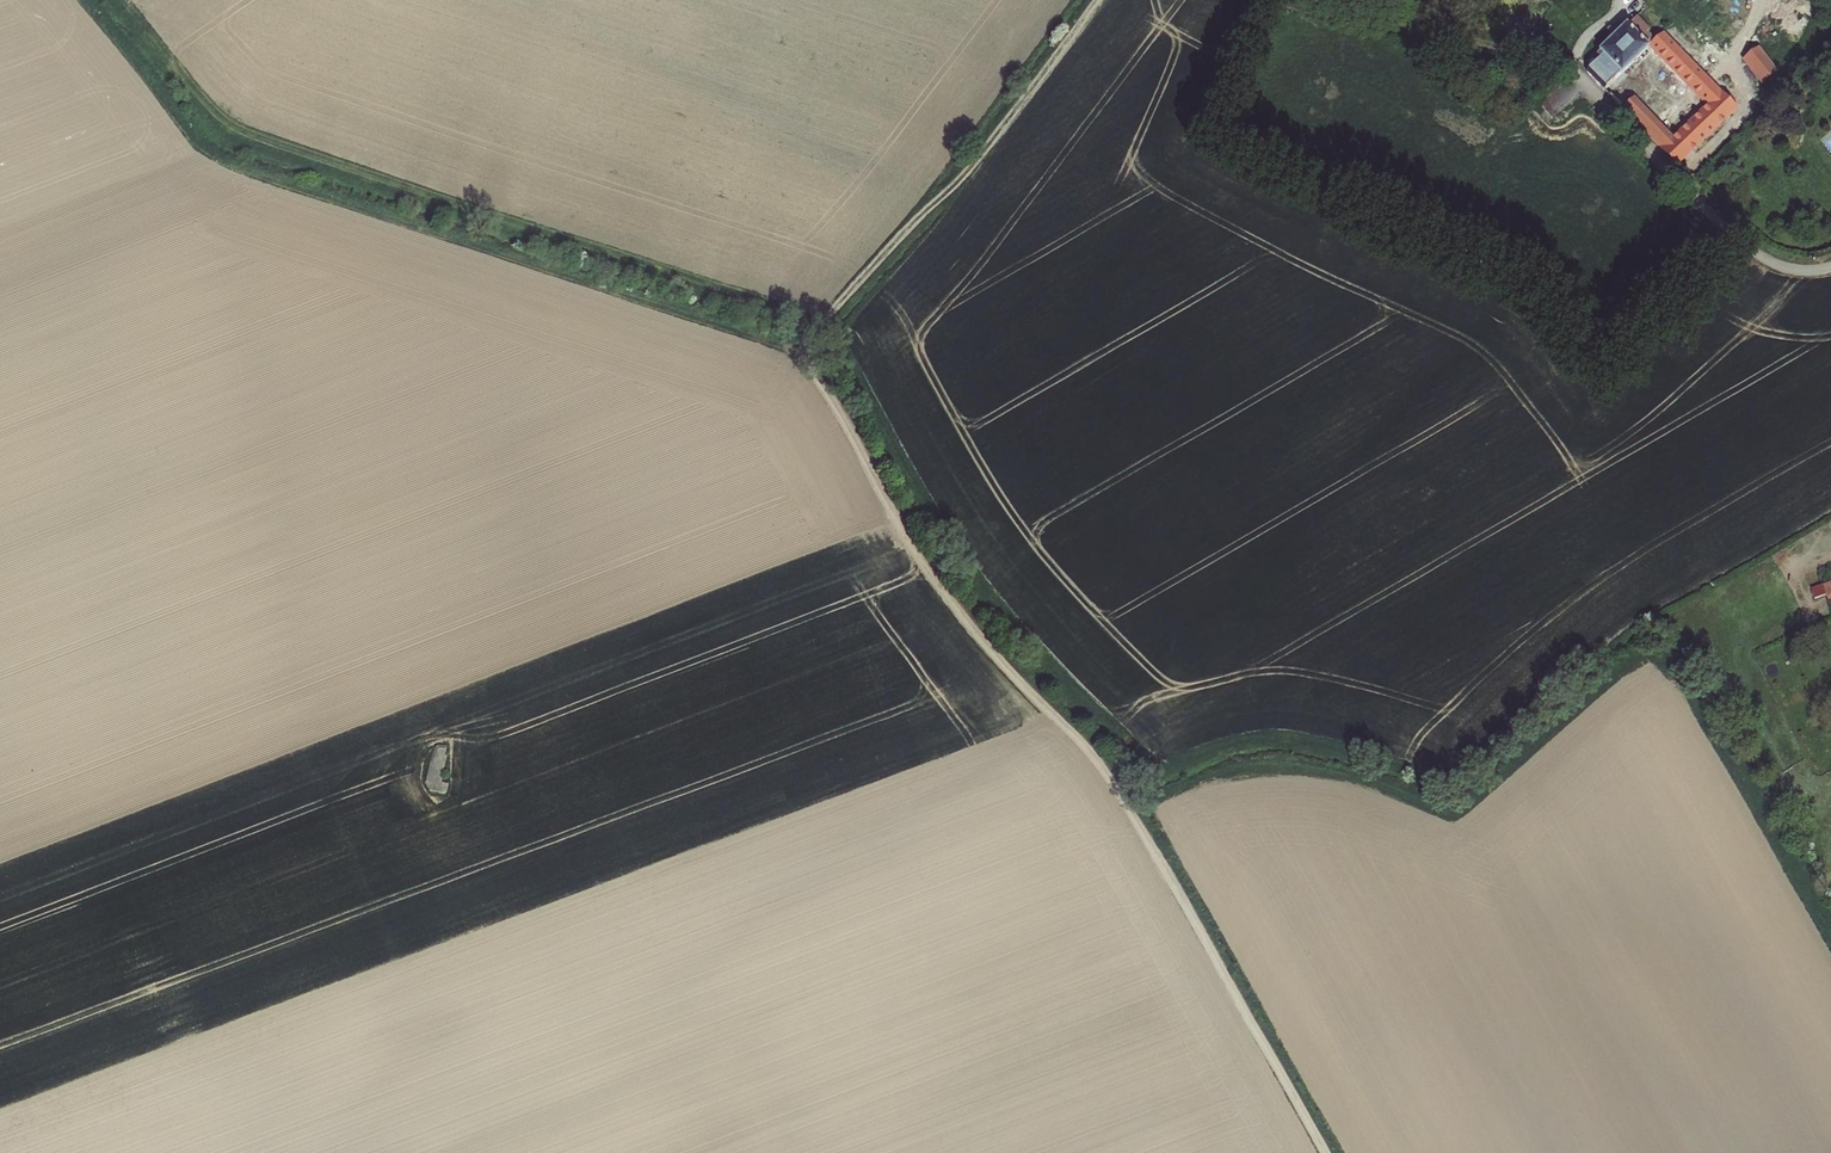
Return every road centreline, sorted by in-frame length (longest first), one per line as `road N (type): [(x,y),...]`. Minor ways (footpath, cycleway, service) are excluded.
road 1 (track): [(1325,1152),(1107,772),(939,585),(797,356),(977,159),(1099,0)]
road 2 (residential): [(1550,61),(1586,83),(1753,252),(1791,268),(1830,267)]

